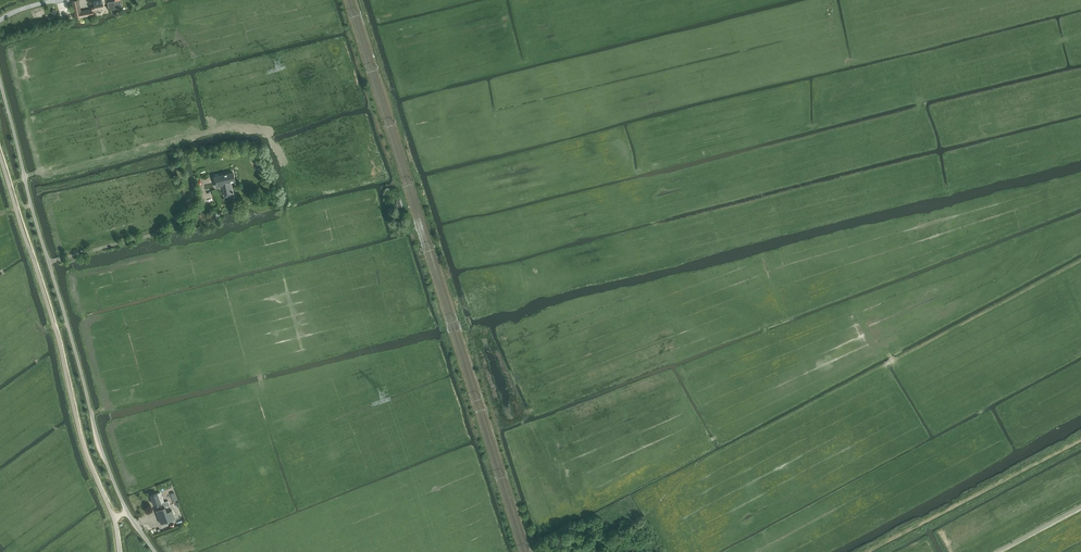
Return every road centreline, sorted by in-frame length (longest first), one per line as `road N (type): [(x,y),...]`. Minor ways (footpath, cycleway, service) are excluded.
road 1 (unclassified): [(155,551),(102,449),(0,78)]
road 2 (track): [(893,361),(726,448),(688,473),(648,517)]
road 3 (track): [(872,343),(893,361),(1080,261)]

